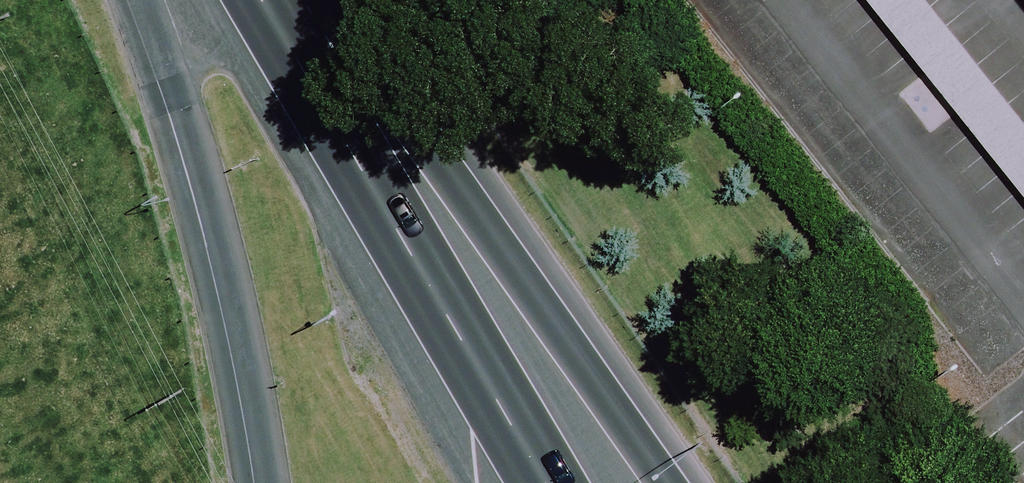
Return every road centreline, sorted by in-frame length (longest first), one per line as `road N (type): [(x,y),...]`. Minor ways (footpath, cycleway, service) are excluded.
road 1 (secondary): [(309,0),(654,482)]
road 2 (secondary): [(568,482),(296,0)]
road 3 (secondary): [(245,482),(166,0)]

